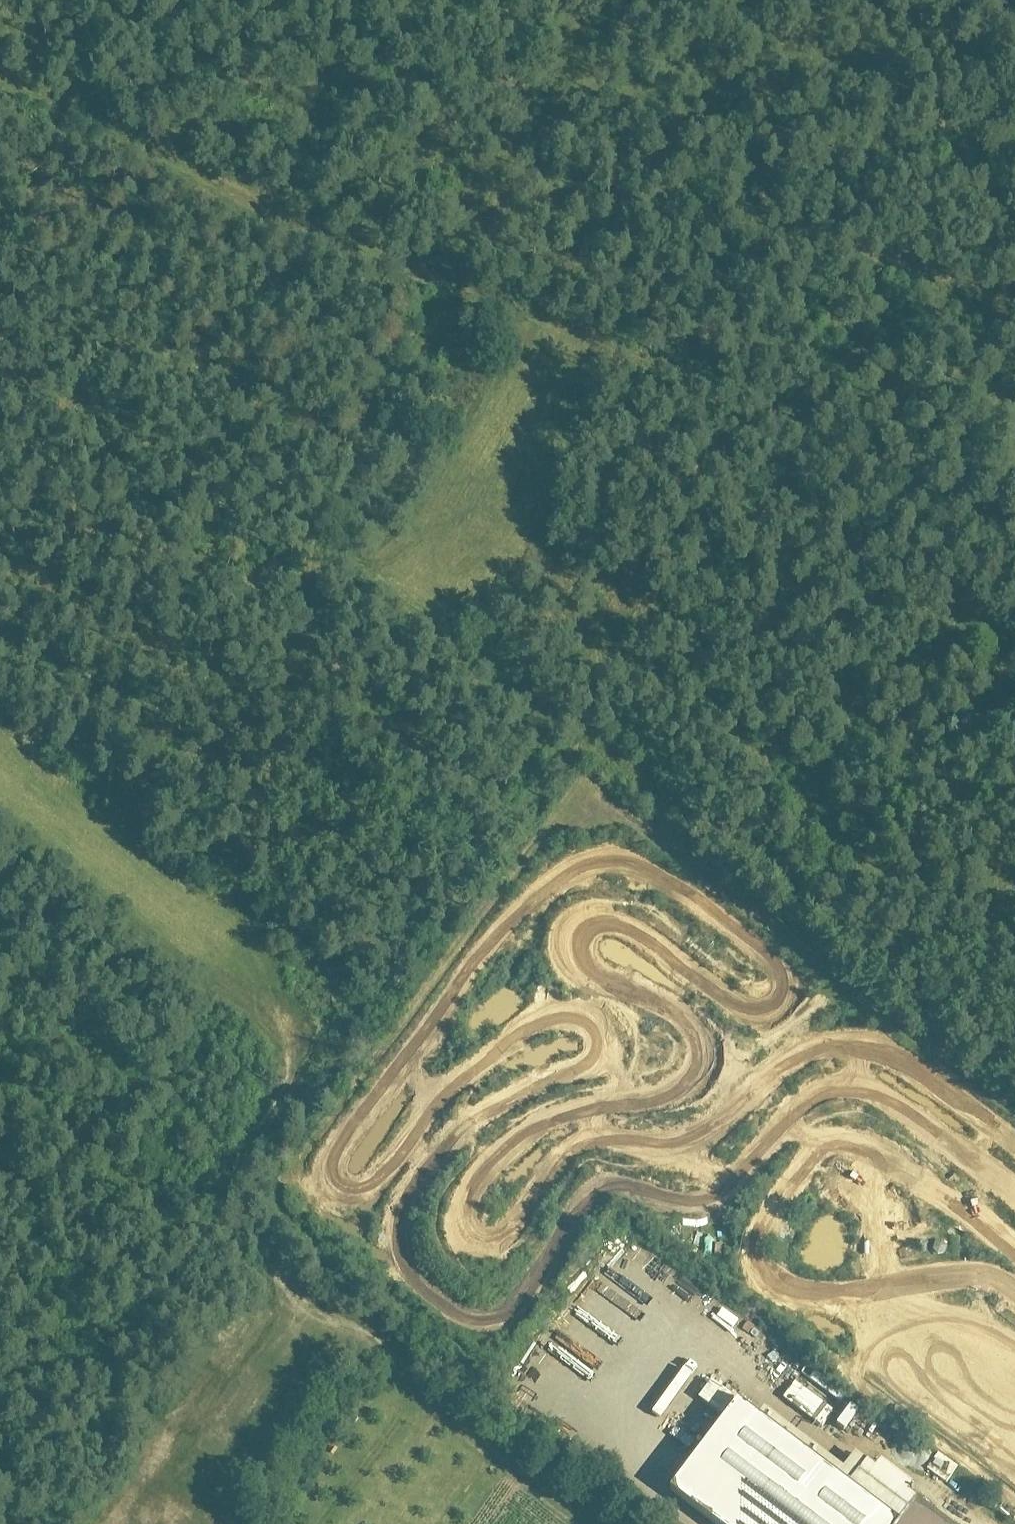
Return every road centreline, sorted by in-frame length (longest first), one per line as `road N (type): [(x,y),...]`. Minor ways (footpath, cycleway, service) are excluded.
road 1 (track): [(590,1523),(353,1330),(245,1221),(293,1065),(247,936),(244,859),(330,518),(433,294)]
road 2 (track): [(1014,551),(0,105)]
road 3 (track): [(288,1047),(0,804)]
road 4 (track): [(307,1288),(186,1523)]
road 5 (track): [(322,1523),(419,1386)]

